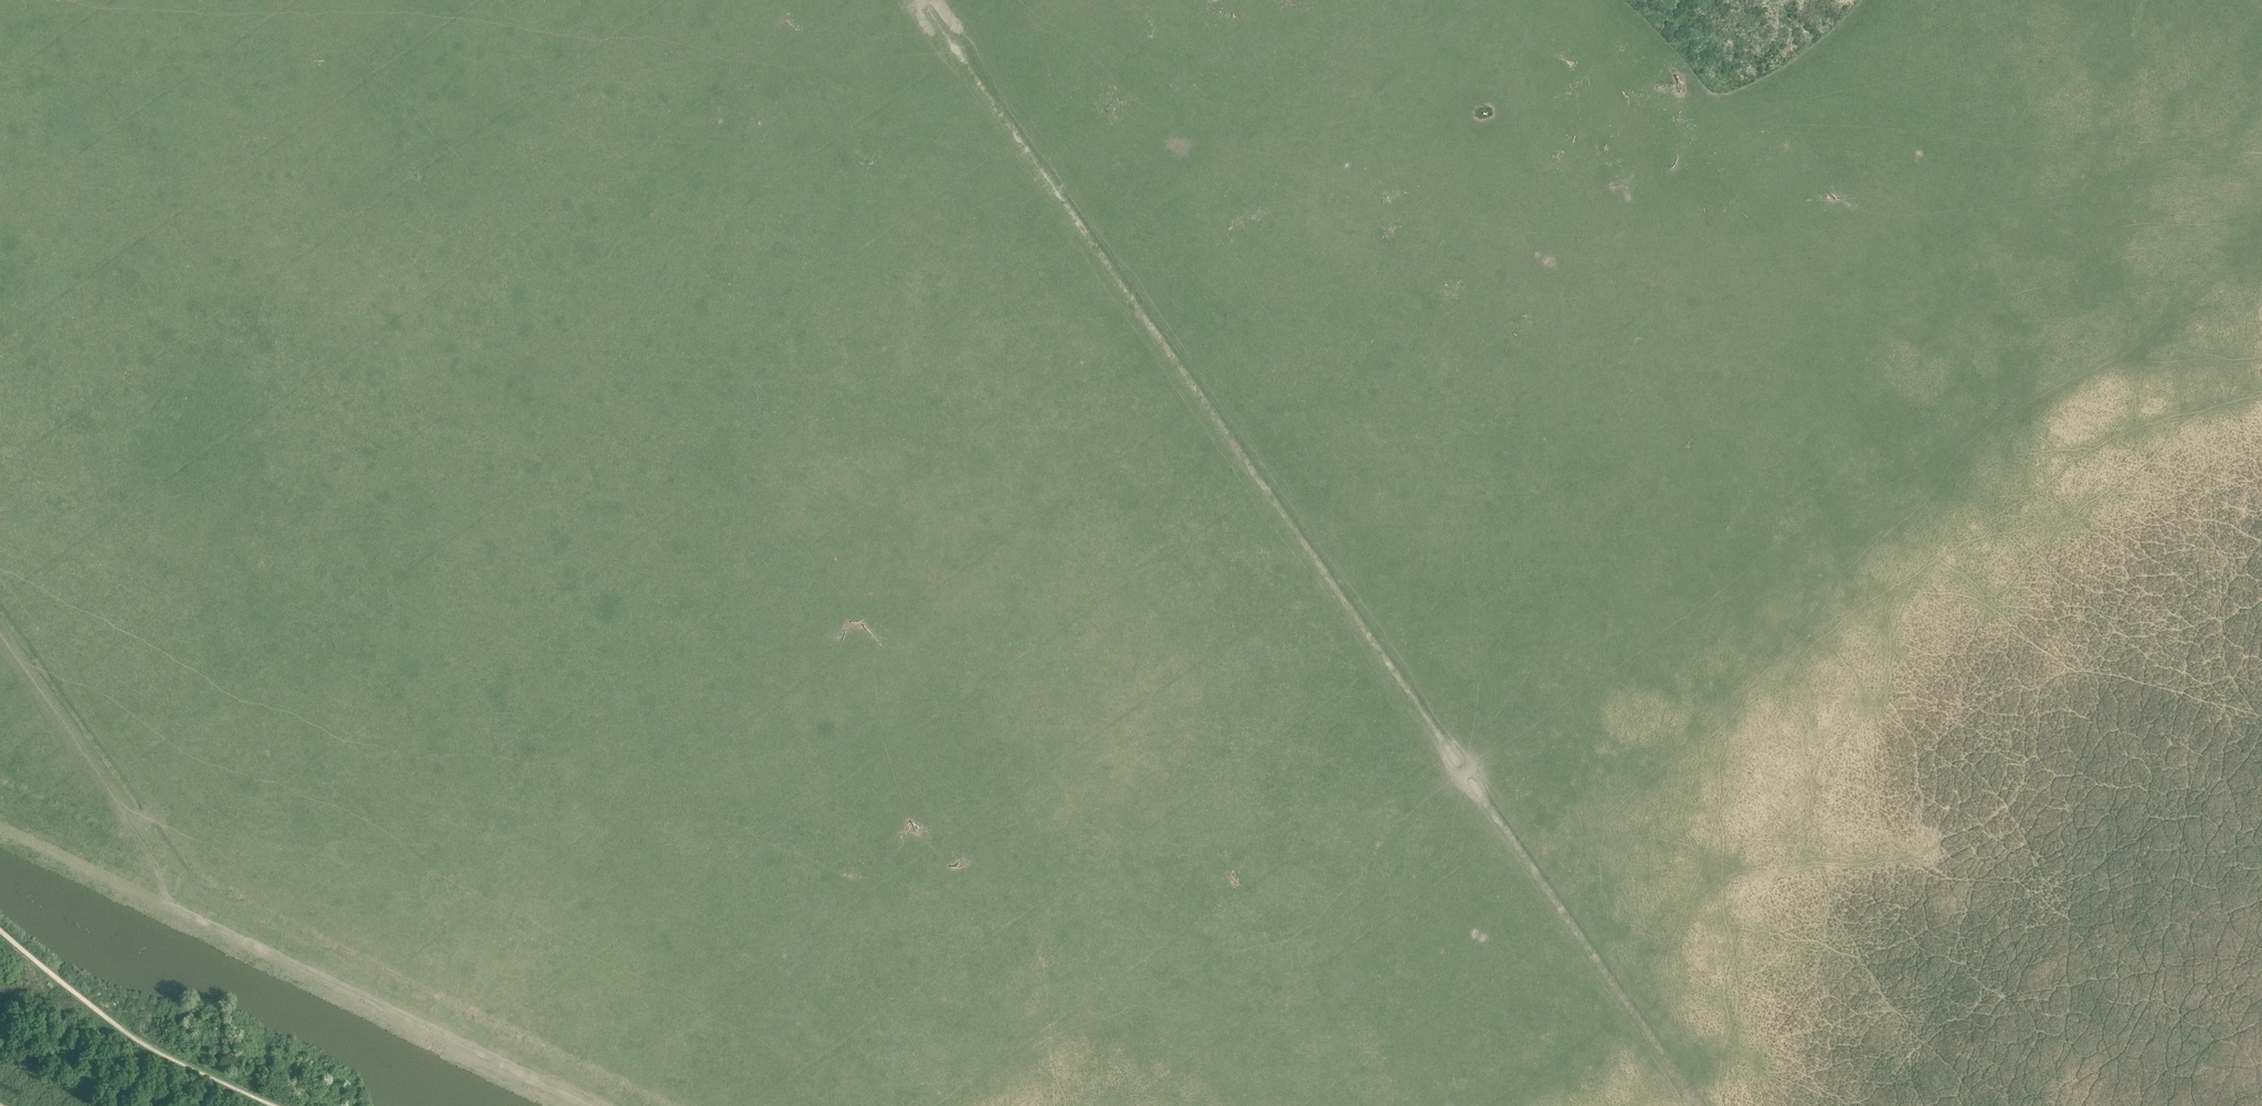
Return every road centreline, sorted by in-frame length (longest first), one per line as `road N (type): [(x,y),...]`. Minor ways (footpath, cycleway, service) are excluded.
road 1 (track): [(580,1105),(0,829)]

